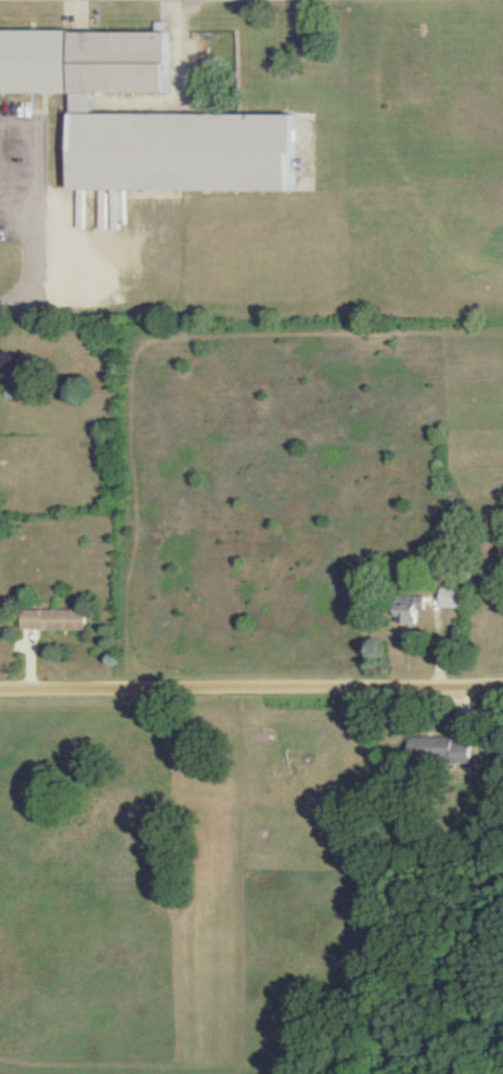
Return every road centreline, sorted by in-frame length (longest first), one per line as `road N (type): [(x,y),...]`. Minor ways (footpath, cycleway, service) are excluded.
road 1 (residential): [(502,688),(0,696)]
road 2 (residential): [(217,0),(268,9),(502,14)]

